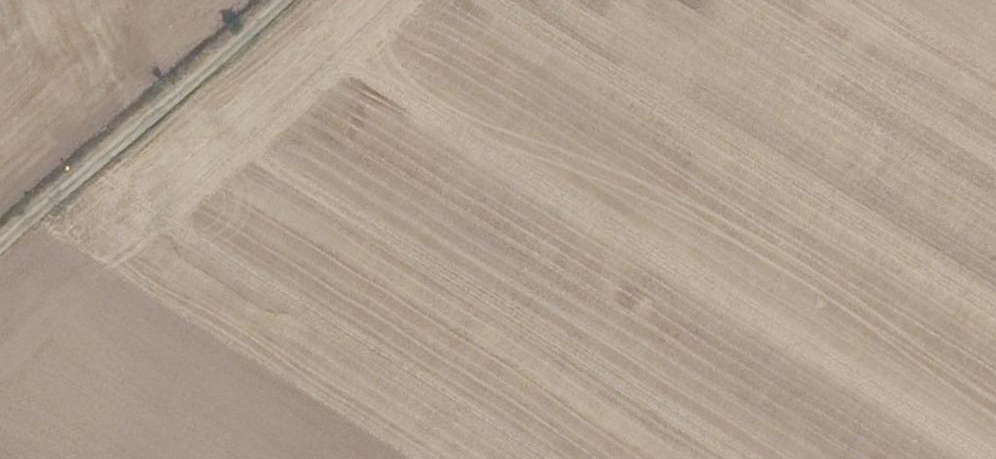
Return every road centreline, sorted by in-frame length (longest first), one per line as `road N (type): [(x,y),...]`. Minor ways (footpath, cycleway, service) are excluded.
road 1 (track): [(0,261),(284,0)]

